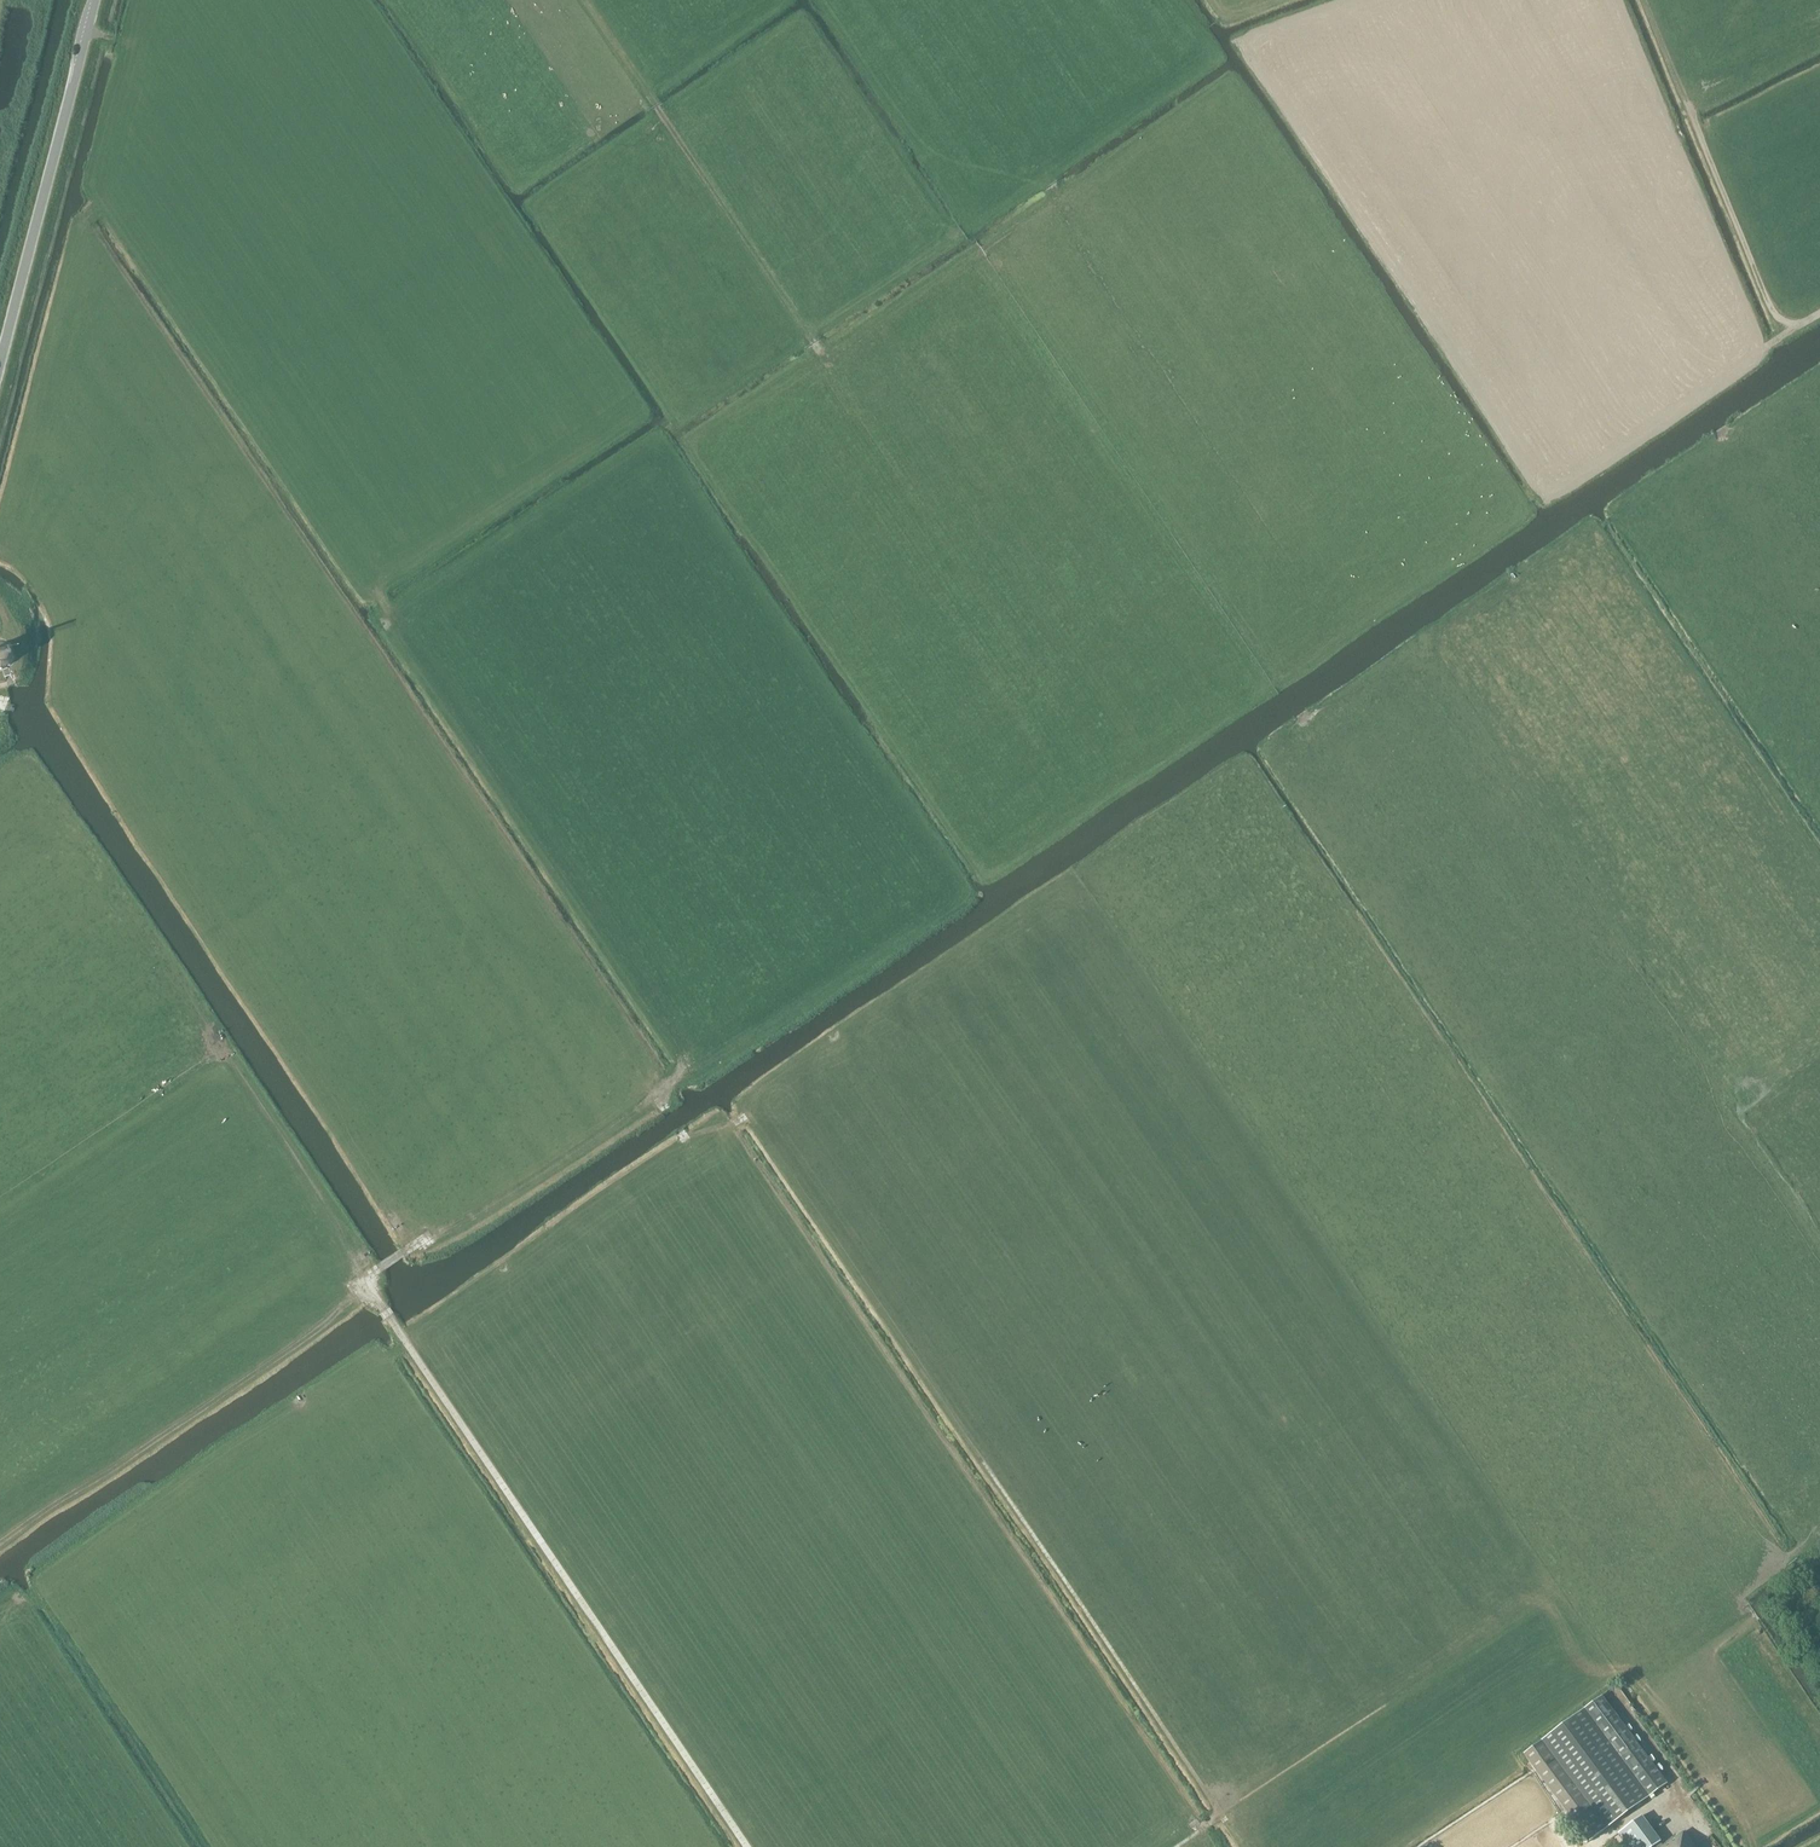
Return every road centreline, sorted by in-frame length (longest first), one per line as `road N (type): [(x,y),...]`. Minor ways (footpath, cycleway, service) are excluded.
road 1 (track): [(747,1846),(364,1280),(406,1252)]
road 2 (unclassified): [(0,368),(95,0)]
road 3 (track): [(1644,0),(1751,264),(1777,316),(1800,325)]

